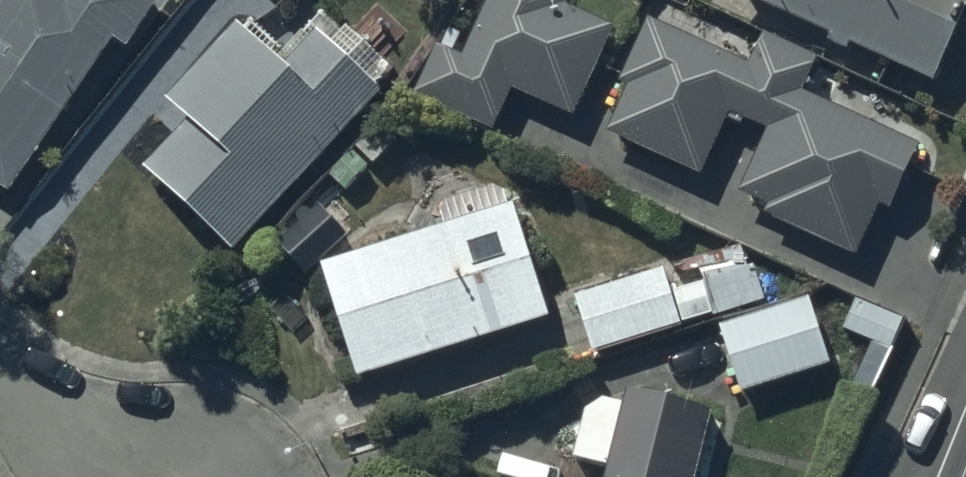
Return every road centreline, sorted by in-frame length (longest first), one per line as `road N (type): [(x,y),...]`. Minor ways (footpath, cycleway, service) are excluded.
road 1 (residential): [(0,379),(124,476)]

